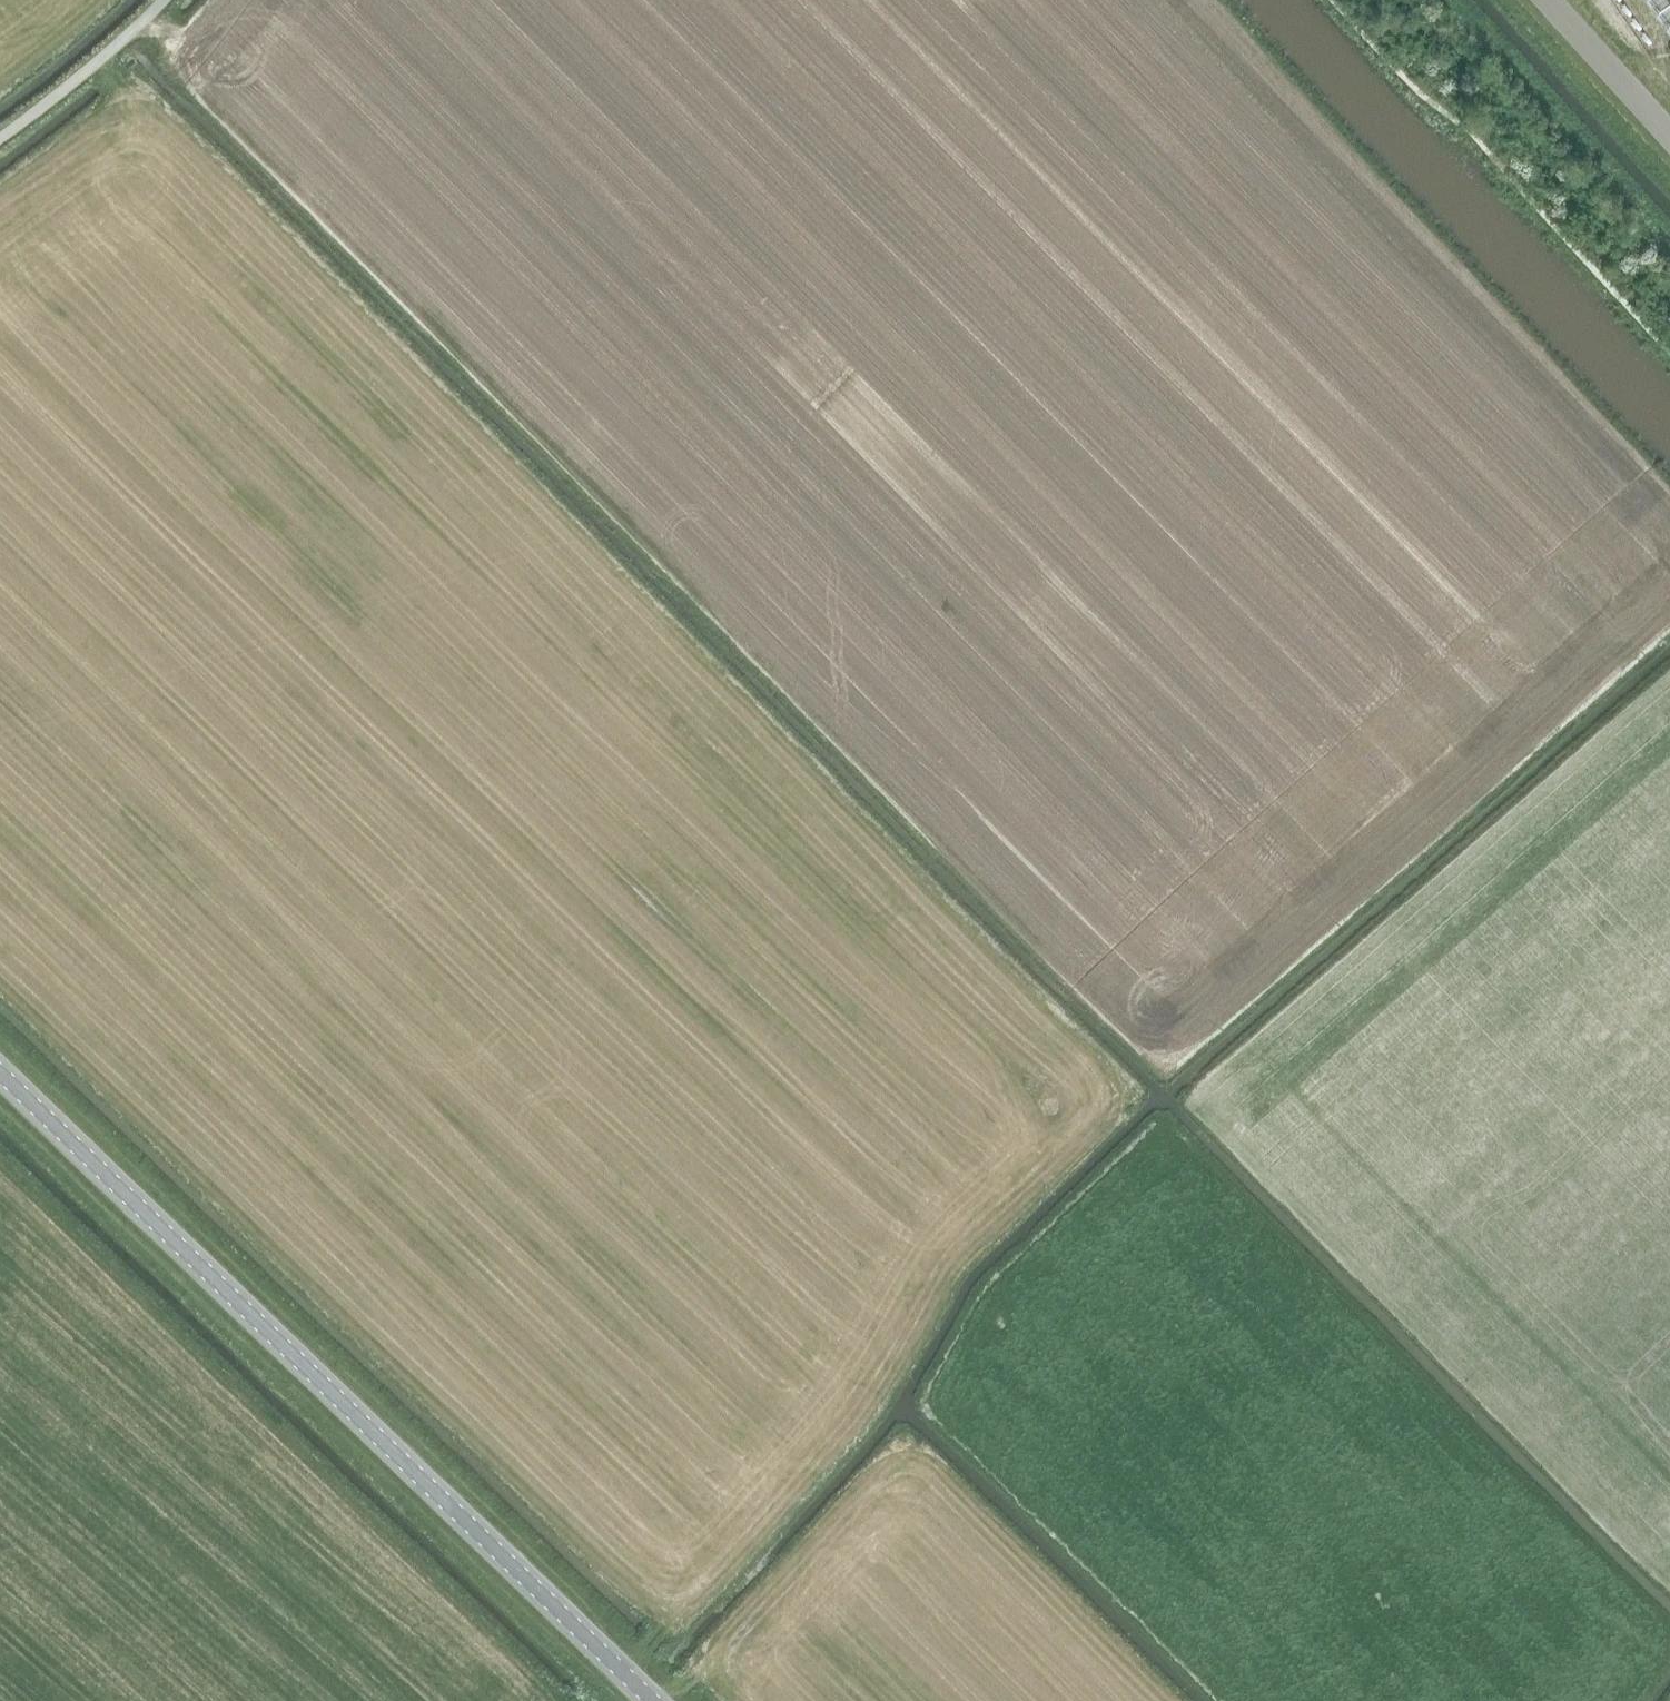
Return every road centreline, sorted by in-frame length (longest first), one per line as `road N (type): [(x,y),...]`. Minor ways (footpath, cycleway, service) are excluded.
road 1 (secondary): [(655,1700),(0,1070)]
road 2 (unclassified): [(0,138),(162,0)]
road 3 (unclassified): [(1669,137),(1548,0)]

